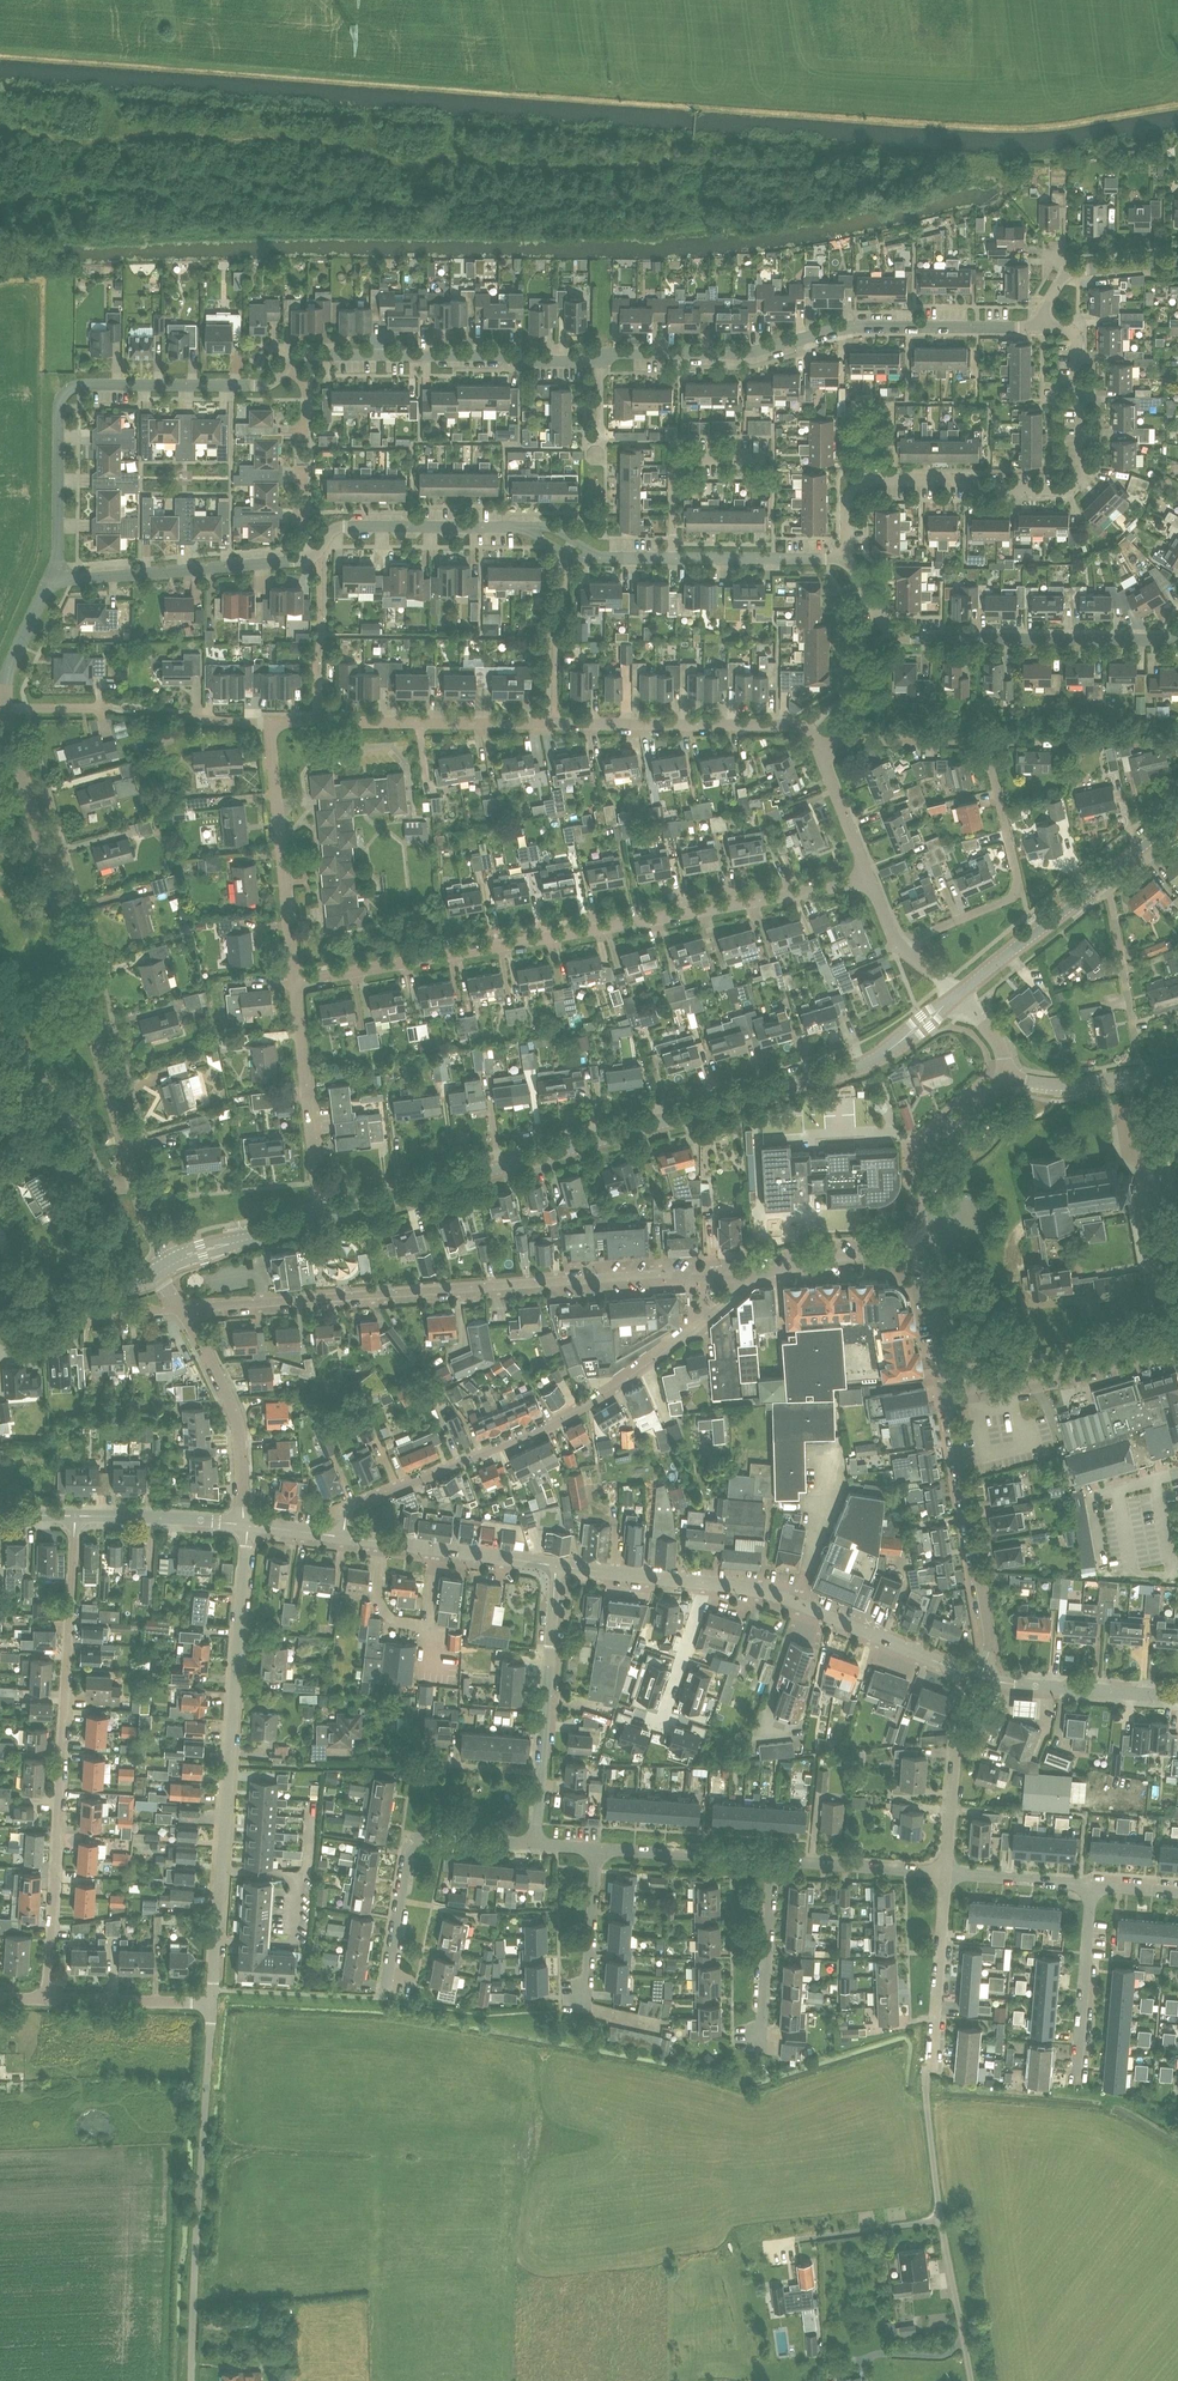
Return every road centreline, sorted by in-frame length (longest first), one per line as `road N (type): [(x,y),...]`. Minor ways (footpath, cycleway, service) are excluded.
road 1 (tertiary): [(323,1217),(840,1076),(882,1058),(959,996)]
road 2 (residential): [(294,982),(870,882)]
road 3 (residential): [(183,1308),(663,1274),(744,1279)]
road 4 (residential): [(819,745),(810,728),(779,723),(270,724)]
road 5 (residential): [(343,1537),(354,1504),(594,1401),(713,1314),(744,1279)]
road 6 (unclassified): [(134,1180),(6,708)]
road 7 (residential): [(847,560),(845,502),(867,481),(971,480),(990,492),(1054,492),(1083,475),(1076,339),(1066,327),(1044,326)]
road 8 (residential): [(48,1999),(76,1517)]
road 9 (residential): [(213,2001),(247,1526)]
road 10 (residential): [(898,947),(1012,899),(1020,885),(990,755),(984,744),(819,745)]
road 11 (residential): [(1044,326),(861,325),(748,352),(600,357)]
road 12 (residential): [(54,580),(60,409),(71,389),(259,386),(285,368)]
road 13 (unclassified): [(192,2380),(213,2001)]
road 14 (residential): [(941,2220),(927,2100),(946,1873)]
road 15 (residential): [(600,357),(302,358),(285,368)]
road 16 (residential): [(981,1679),(990,1650),(949,1392)]
road 17 (residential): [(890,633),(1158,639),(1177,632)]
road 18 (residential): [(382,1997),(413,1839),(536,1844)]
road 19 (tertiary): [(704,1584),(785,1598),(970,1677)]
road 20 (residential): [(270,724),(137,709),(6,708)]
road 21 (residential): [(294,982),(270,724)]
road 22 (residential): [(54,580),(306,560)]
road 23 (residential): [(660,2026),(582,2006),(598,1849)]
road 24 (residential): [(323,1217),(294,982)]
road 25 (residential): [(134,1180),(107,1181),(0,1007)]
road 26 (residential): [(1177,1354),(949,1392)]
road 27 (residential): [(247,1526),(238,1423),(183,1308)]
road 28 (residential): [(306,560),(330,534),(355,526),(520,529)]
road 29 (residential): [(926,1253),(922,1187),(931,1153),(951,1120),(1012,1061)]
road 30 (tertiary): [(343,1537),(557,1566)]
road 31 (residential): [(541,1774),(557,1566)]
road 32 (residential): [(946,1873),(960,1707),(970,1677)]
road 33 (tertiary): [(981,1679),(1177,1697)]
road 34 (residential): [(1094,889),(1109,896),(1143,1073)]
road 35 (residential): [(738,2033),(756,2033),(766,2017),(776,1860)]
road 36 (residential): [(1079,2079),(1090,1886)]
road 37 (residential): [(744,1279),(811,1260),(926,1253)]
road 38 (residential): [(941,2220),(792,2238),(794,2272)]
road 39 (residential): [(674,559),(677,462),(763,459)]
road 40 (residential): [(776,1860),(598,1849)]
road 41 (residential): [(674,559),(847,560)]
road 42 (tertiary): [(959,996),(1094,889)]
road 43 (tertiary): [(76,1517),(247,1526)]
road 44 (residential): [(946,1873),(776,1860)]
road 45 (residential): [(1044,326),(1056,290),(1073,274),(1177,260)]
road 46 (residential): [(213,2001),(48,1999)]
road 47 (residential): [(969,2380),(941,2220)]
road 48 (residential): [(659,1728),(704,1584)]
road 49 (tertiary): [(557,1566),(704,1584)]
road 50 (residential): [(870,882),(819,745)]
road 51 (residential): [(1090,1886),(946,1873)]
road 52 (residential): [(949,1392),(926,1253)]
road 53 (unclassified): [(6,708),(7,673),(54,580)]
road 54 (unclassified): [(1012,1061),(1063,1085),(1143,1073)]
road 55 (residential): [(541,1774),(411,1766)]

